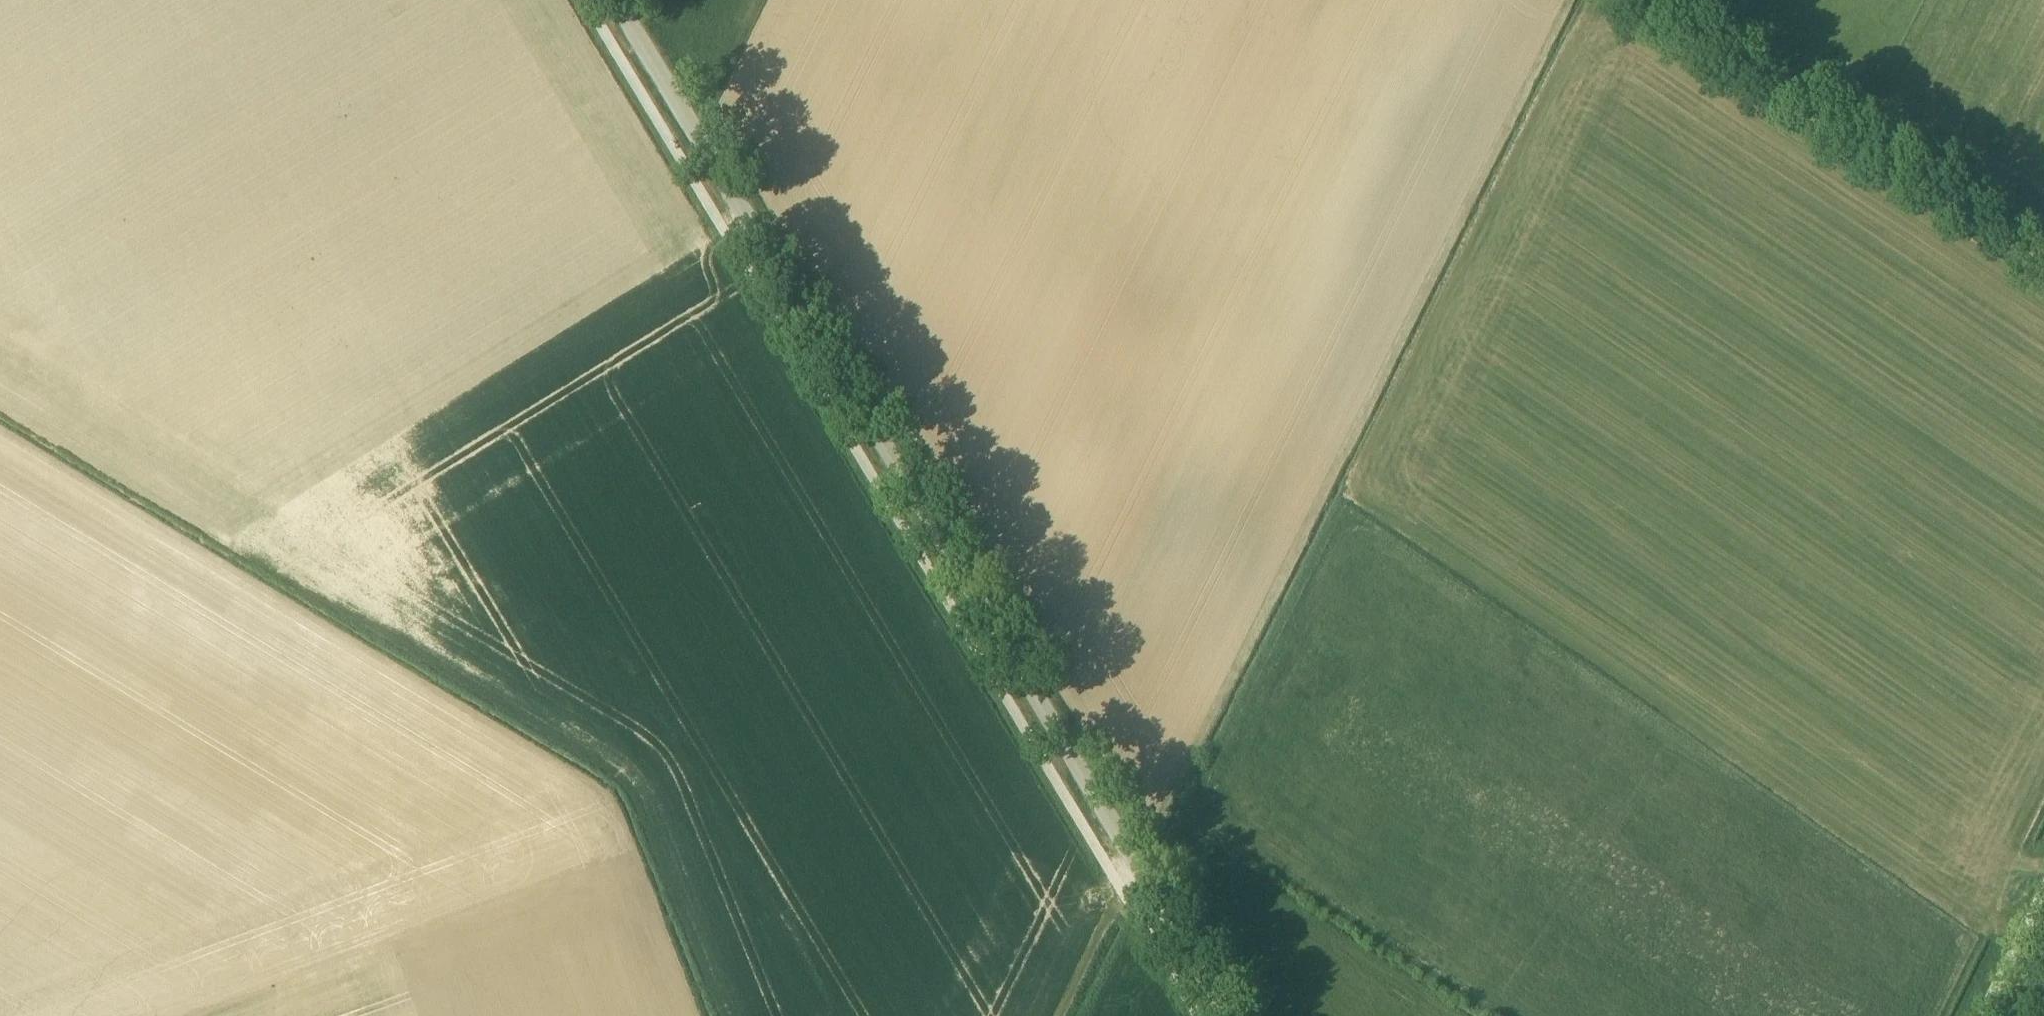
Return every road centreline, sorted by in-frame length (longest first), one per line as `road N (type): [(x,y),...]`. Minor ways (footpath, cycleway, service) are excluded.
road 1 (unclassified): [(616,0),(1230,1015)]
road 2 (unclassified): [(2043,270),(1637,0)]

